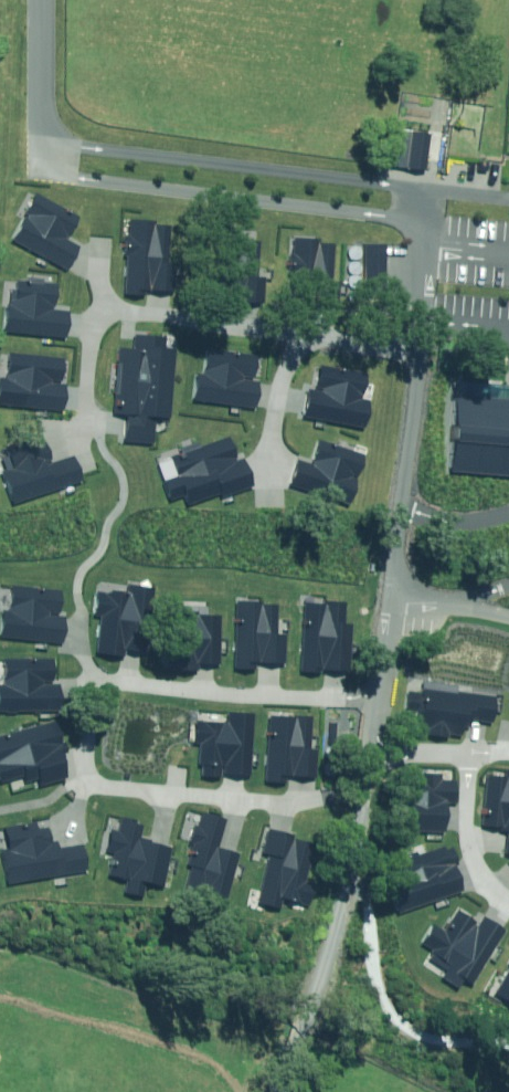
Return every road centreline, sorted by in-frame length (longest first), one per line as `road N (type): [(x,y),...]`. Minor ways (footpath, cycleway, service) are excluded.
road 1 (residential): [(439,214),(45,163),(46,133)]
road 2 (residential): [(46,133),(442,178)]
road 3 (residential): [(102,681),(371,697),(374,759)]
road 4 (residential): [(428,347),(411,572),(422,585),(508,607)]
road 5 (residential): [(374,759),(301,799),(87,780)]
road 6 (residential): [(107,304),(320,332)]
road 7 (residential): [(265,477),(283,382),(320,332)]
road 8 (residential): [(508,891),(480,846),(479,741)]
road 9 (residential): [(107,304),(87,394),(100,435)]
road 10 (residential): [(439,214),(428,347)]
road 11 (residential): [(46,133),(42,0)]

